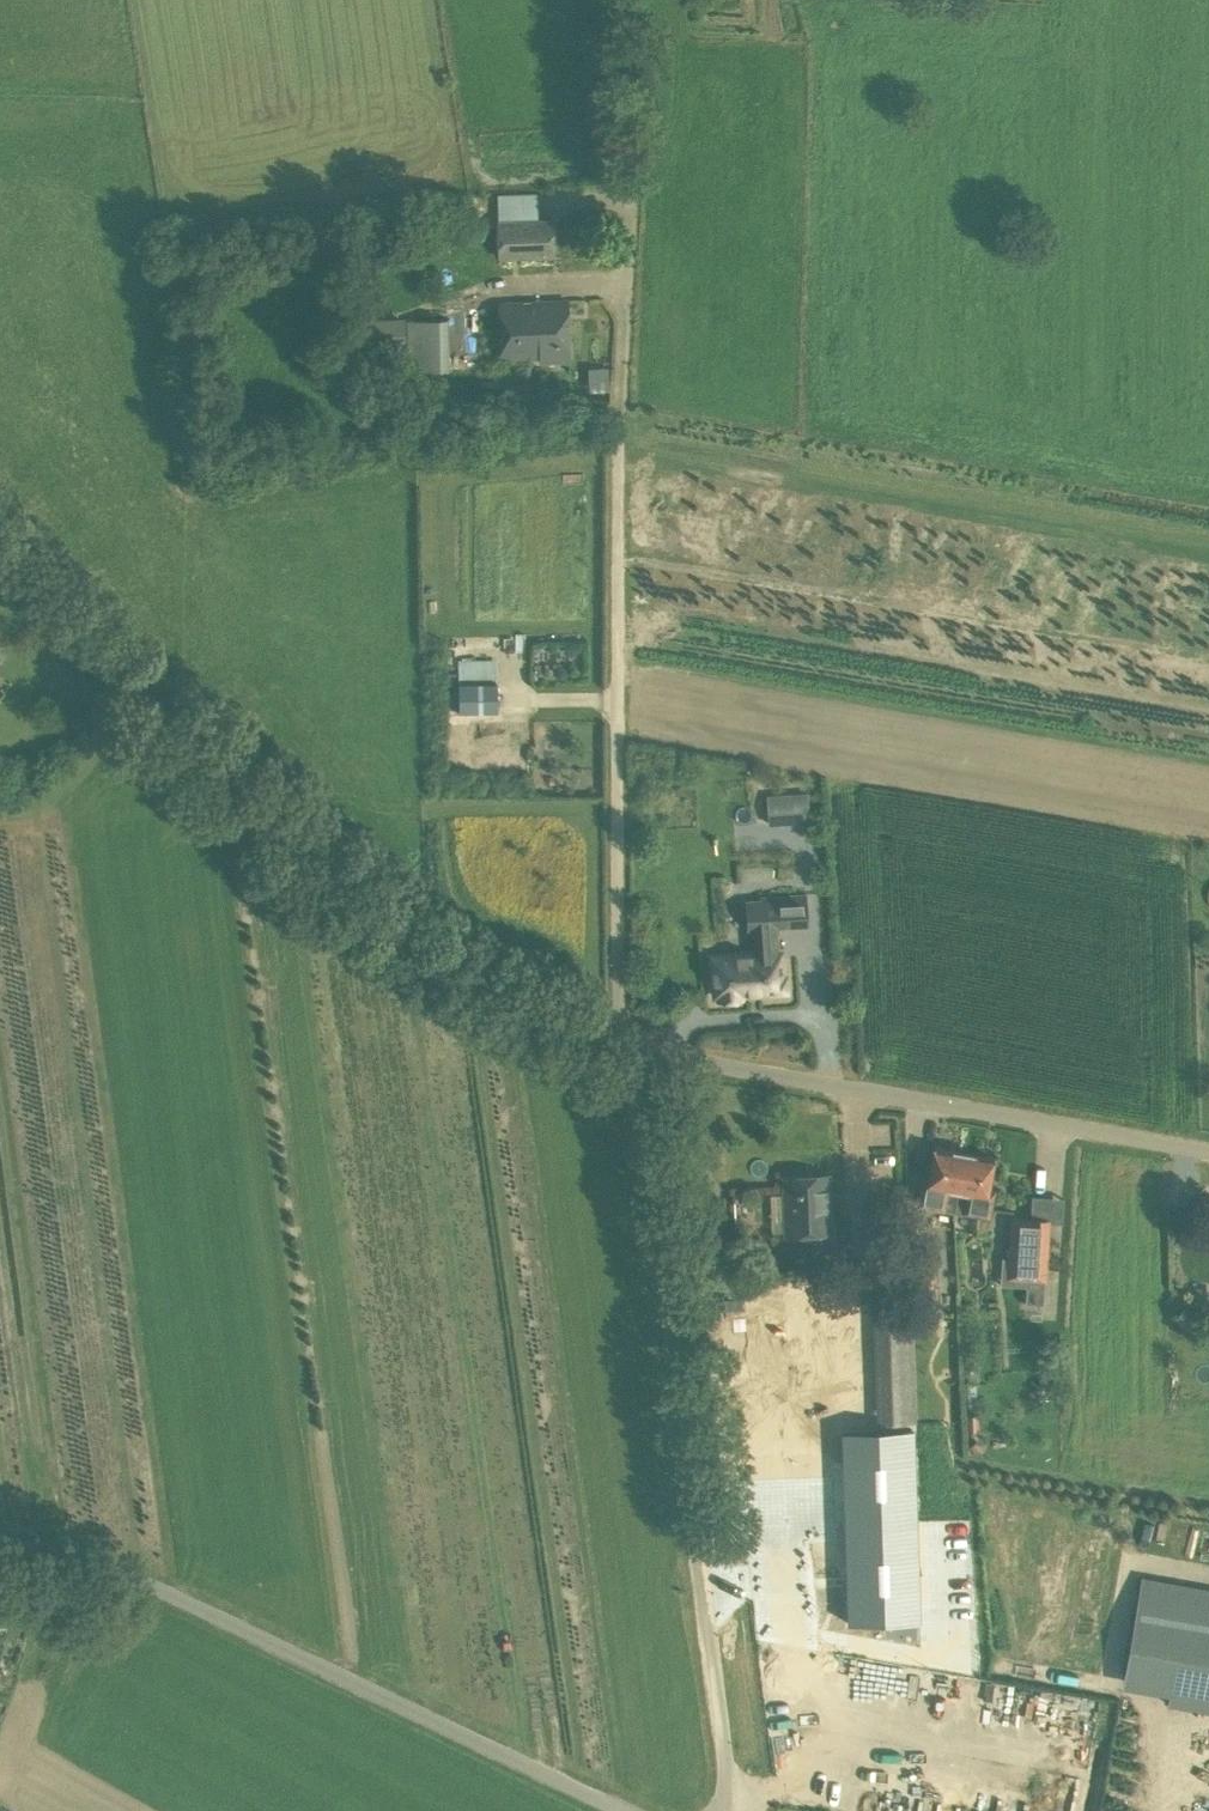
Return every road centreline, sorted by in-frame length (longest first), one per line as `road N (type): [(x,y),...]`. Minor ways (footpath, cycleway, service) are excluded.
road 1 (unclassified): [(618,1042),(625,211),(614,202),(549,204)]
road 2 (unclassified): [(618,1042),(438,967),(334,884),(0,567)]
road 3 (unclassified): [(729,1810),(727,1750),(633,1048)]
road 4 (unclassified): [(616,1810),(0,1512)]
road 5 (unclassified): [(1208,1152),(633,1048)]

